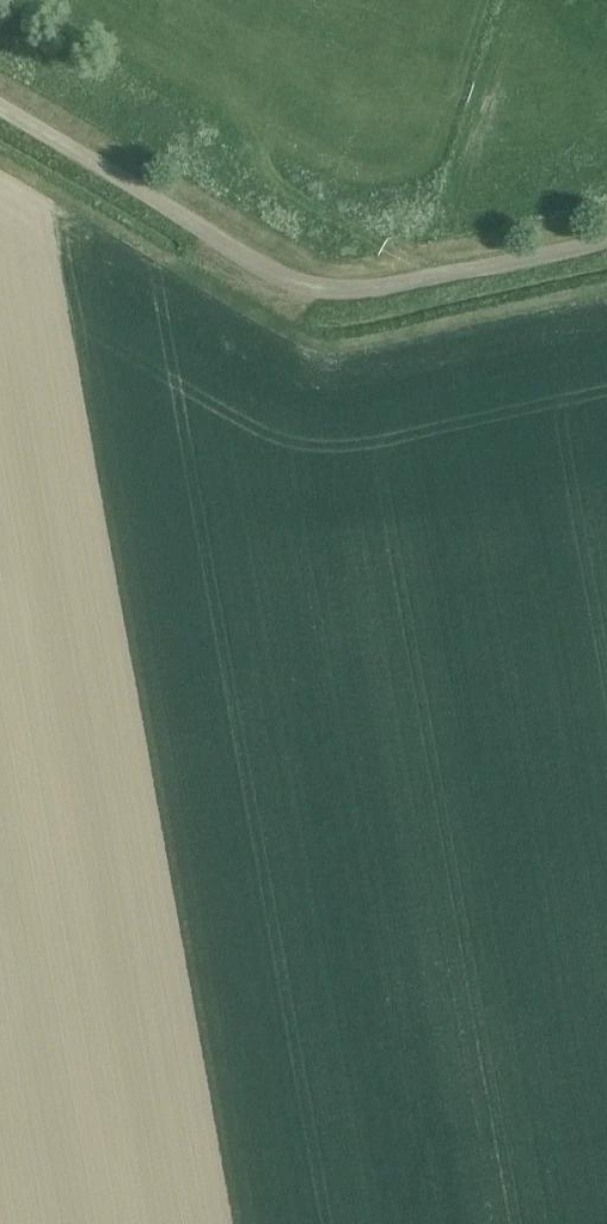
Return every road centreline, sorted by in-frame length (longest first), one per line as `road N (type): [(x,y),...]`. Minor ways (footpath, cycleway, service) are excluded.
road 1 (track): [(606,241),(379,291),(333,293),(238,253),(0,109)]

